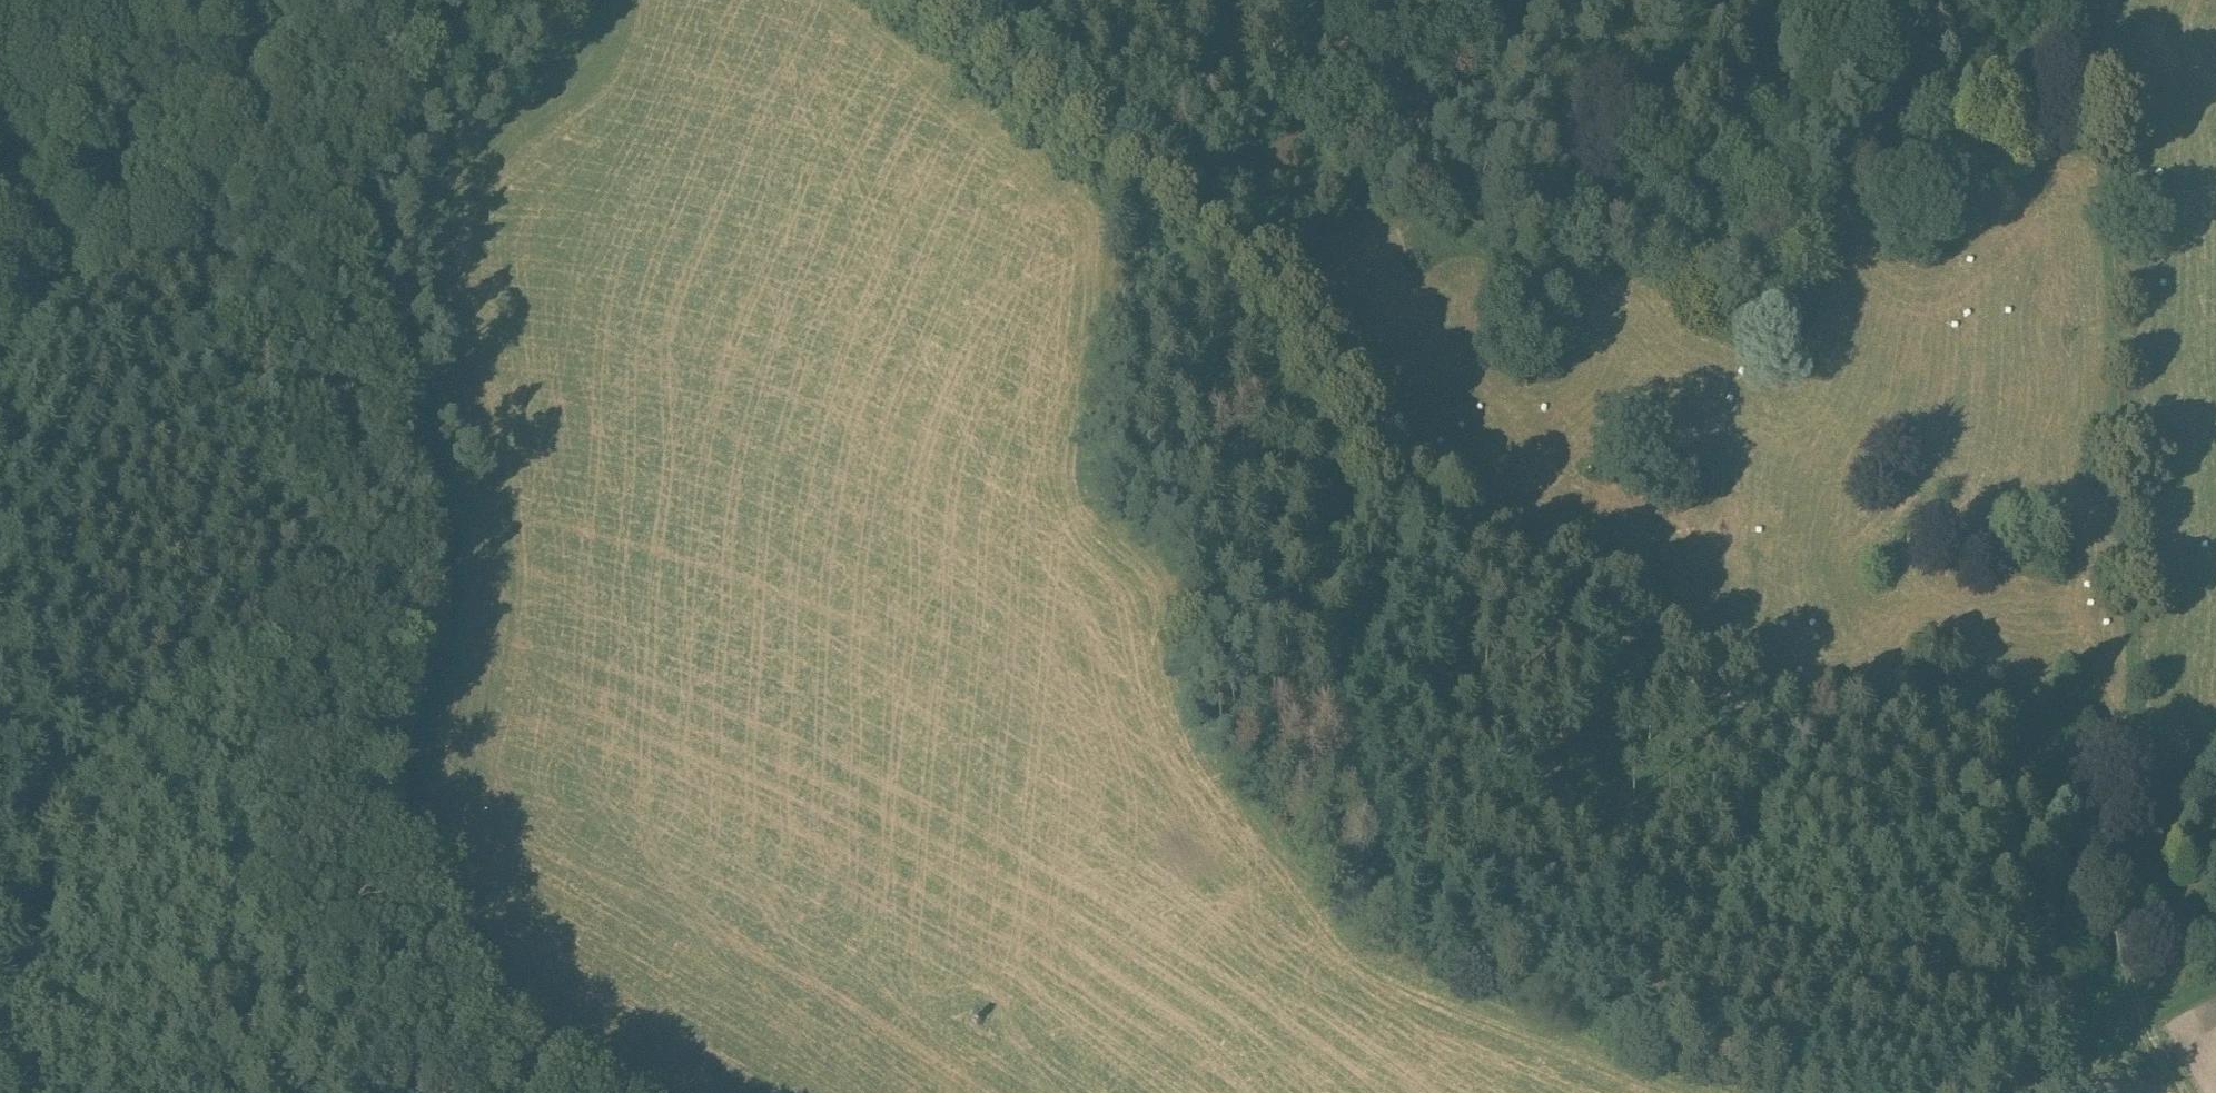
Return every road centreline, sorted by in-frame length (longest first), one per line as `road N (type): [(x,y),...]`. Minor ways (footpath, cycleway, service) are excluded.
road 1 (track): [(2187,1092),(2136,998),(2104,878),(2088,859),(1987,795),(1683,674),(1570,616),(1448,535),(1388,481),(1149,194),(932,0)]

